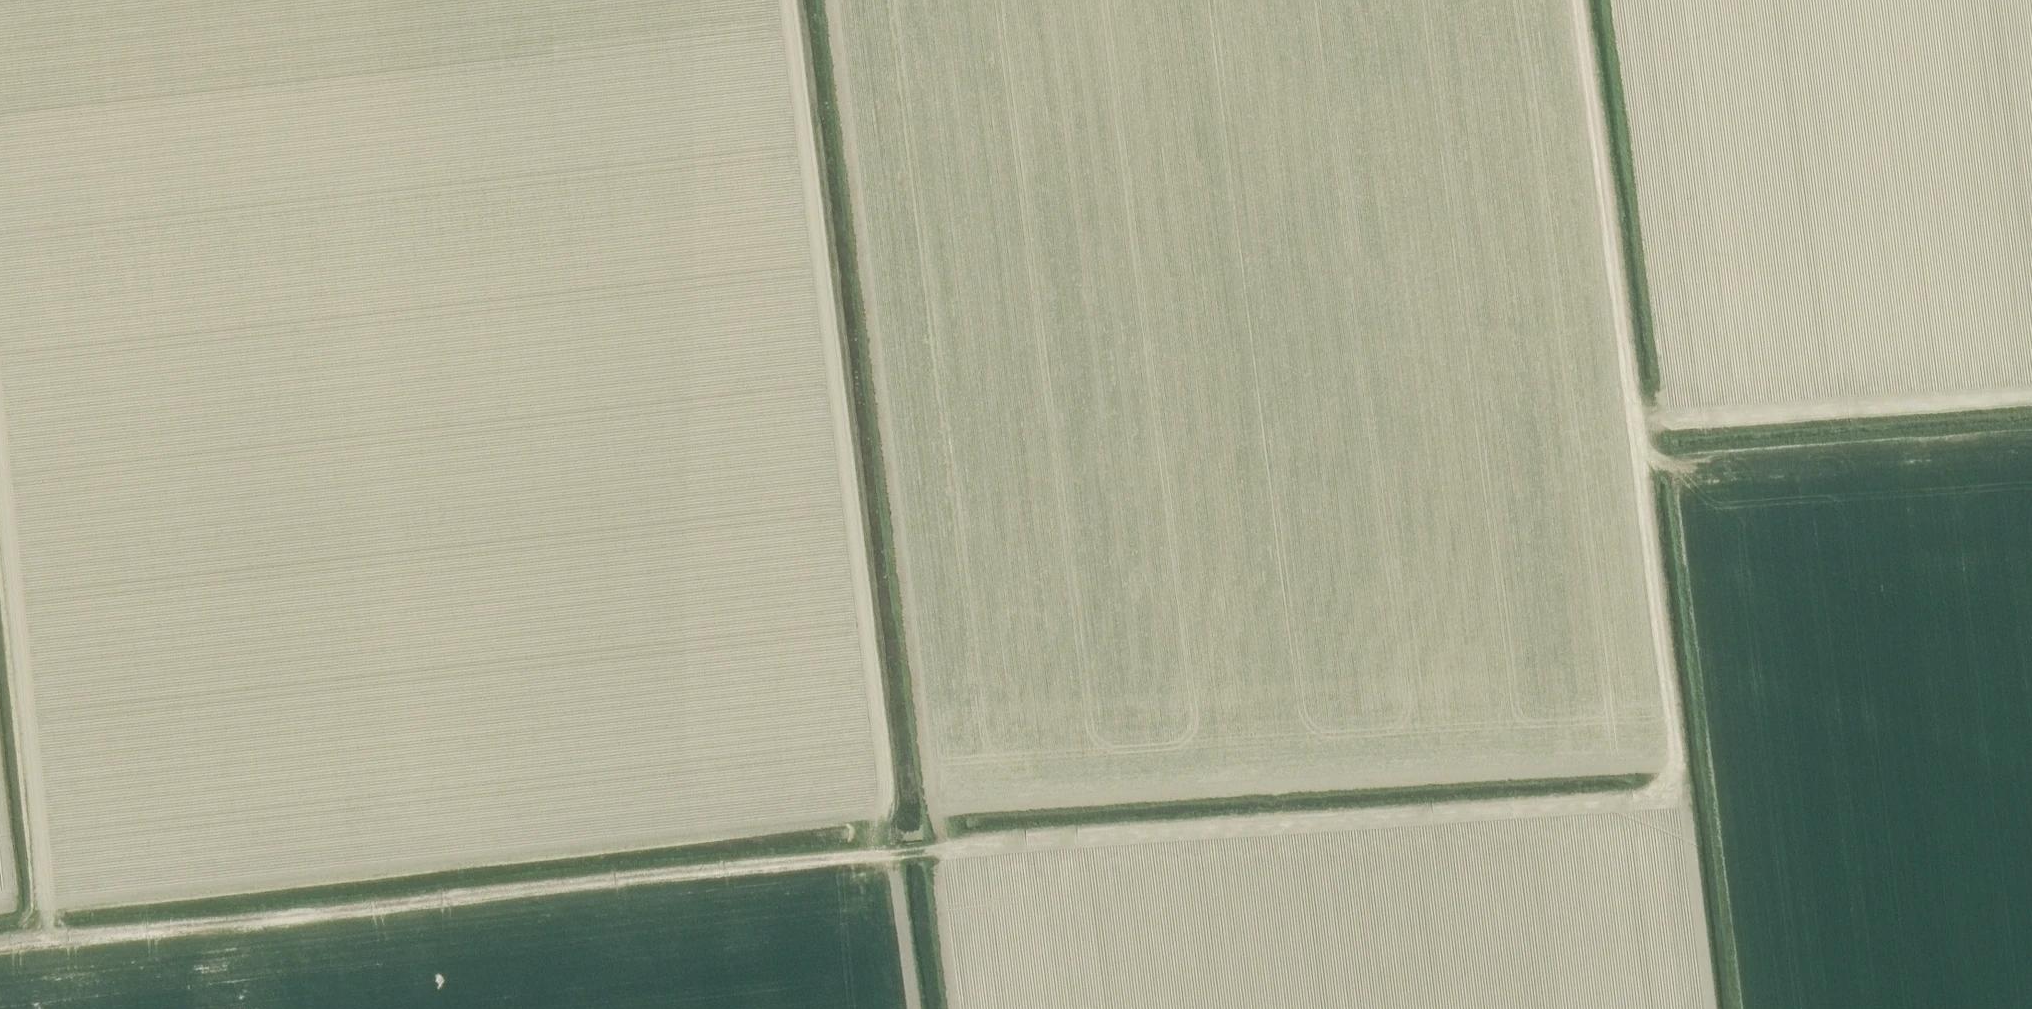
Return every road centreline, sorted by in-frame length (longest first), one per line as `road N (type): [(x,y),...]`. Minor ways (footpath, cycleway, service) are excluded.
road 1 (track): [(1577,0),(1674,746),(1667,779),(1640,798),(980,845),(0,941)]

